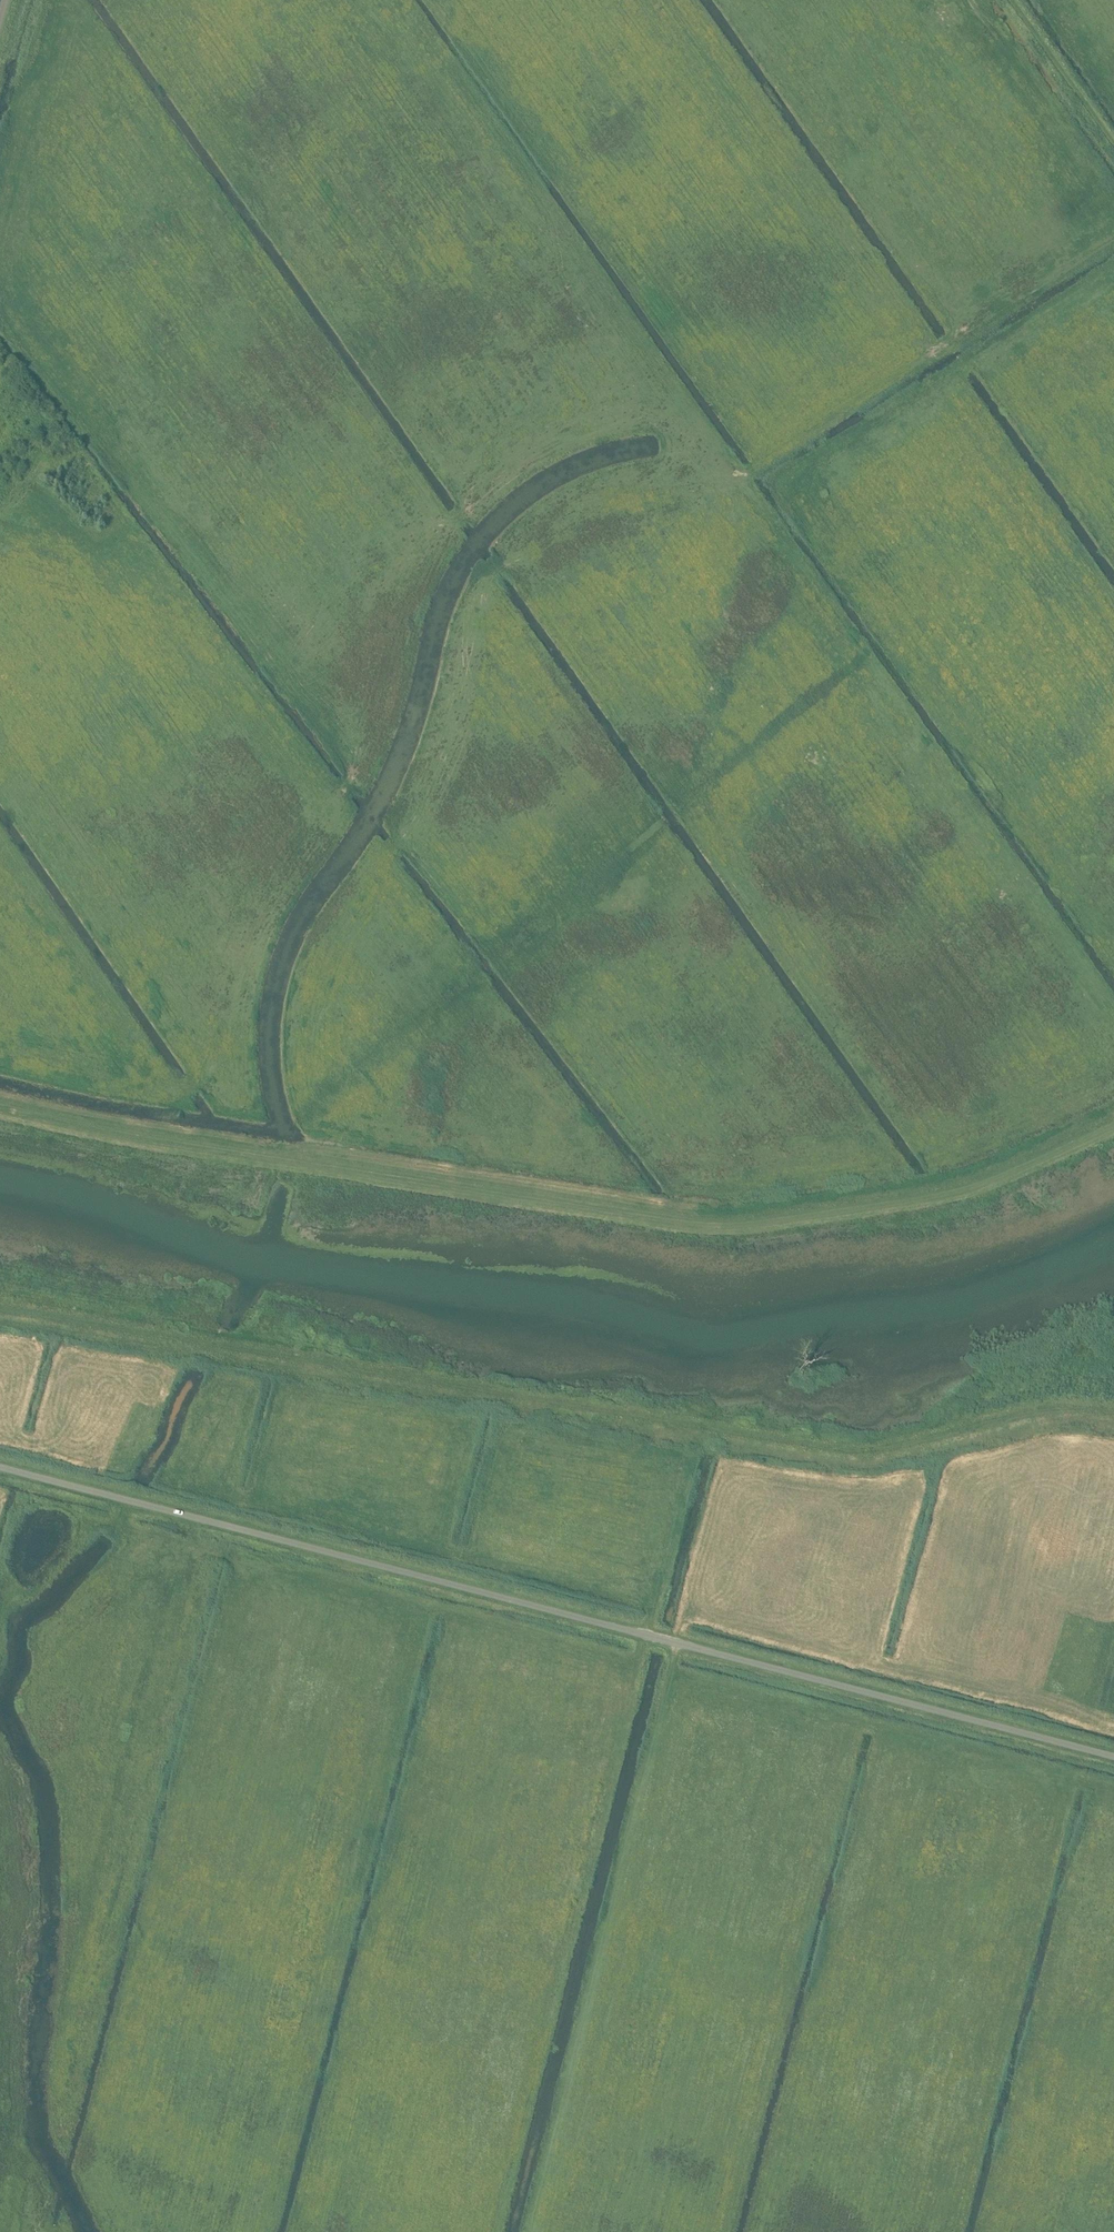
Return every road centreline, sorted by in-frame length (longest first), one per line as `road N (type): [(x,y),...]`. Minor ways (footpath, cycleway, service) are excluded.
road 1 (unclassified): [(1113,1758),(0,1470)]
road 2 (track): [(1113,147),(1012,0)]

